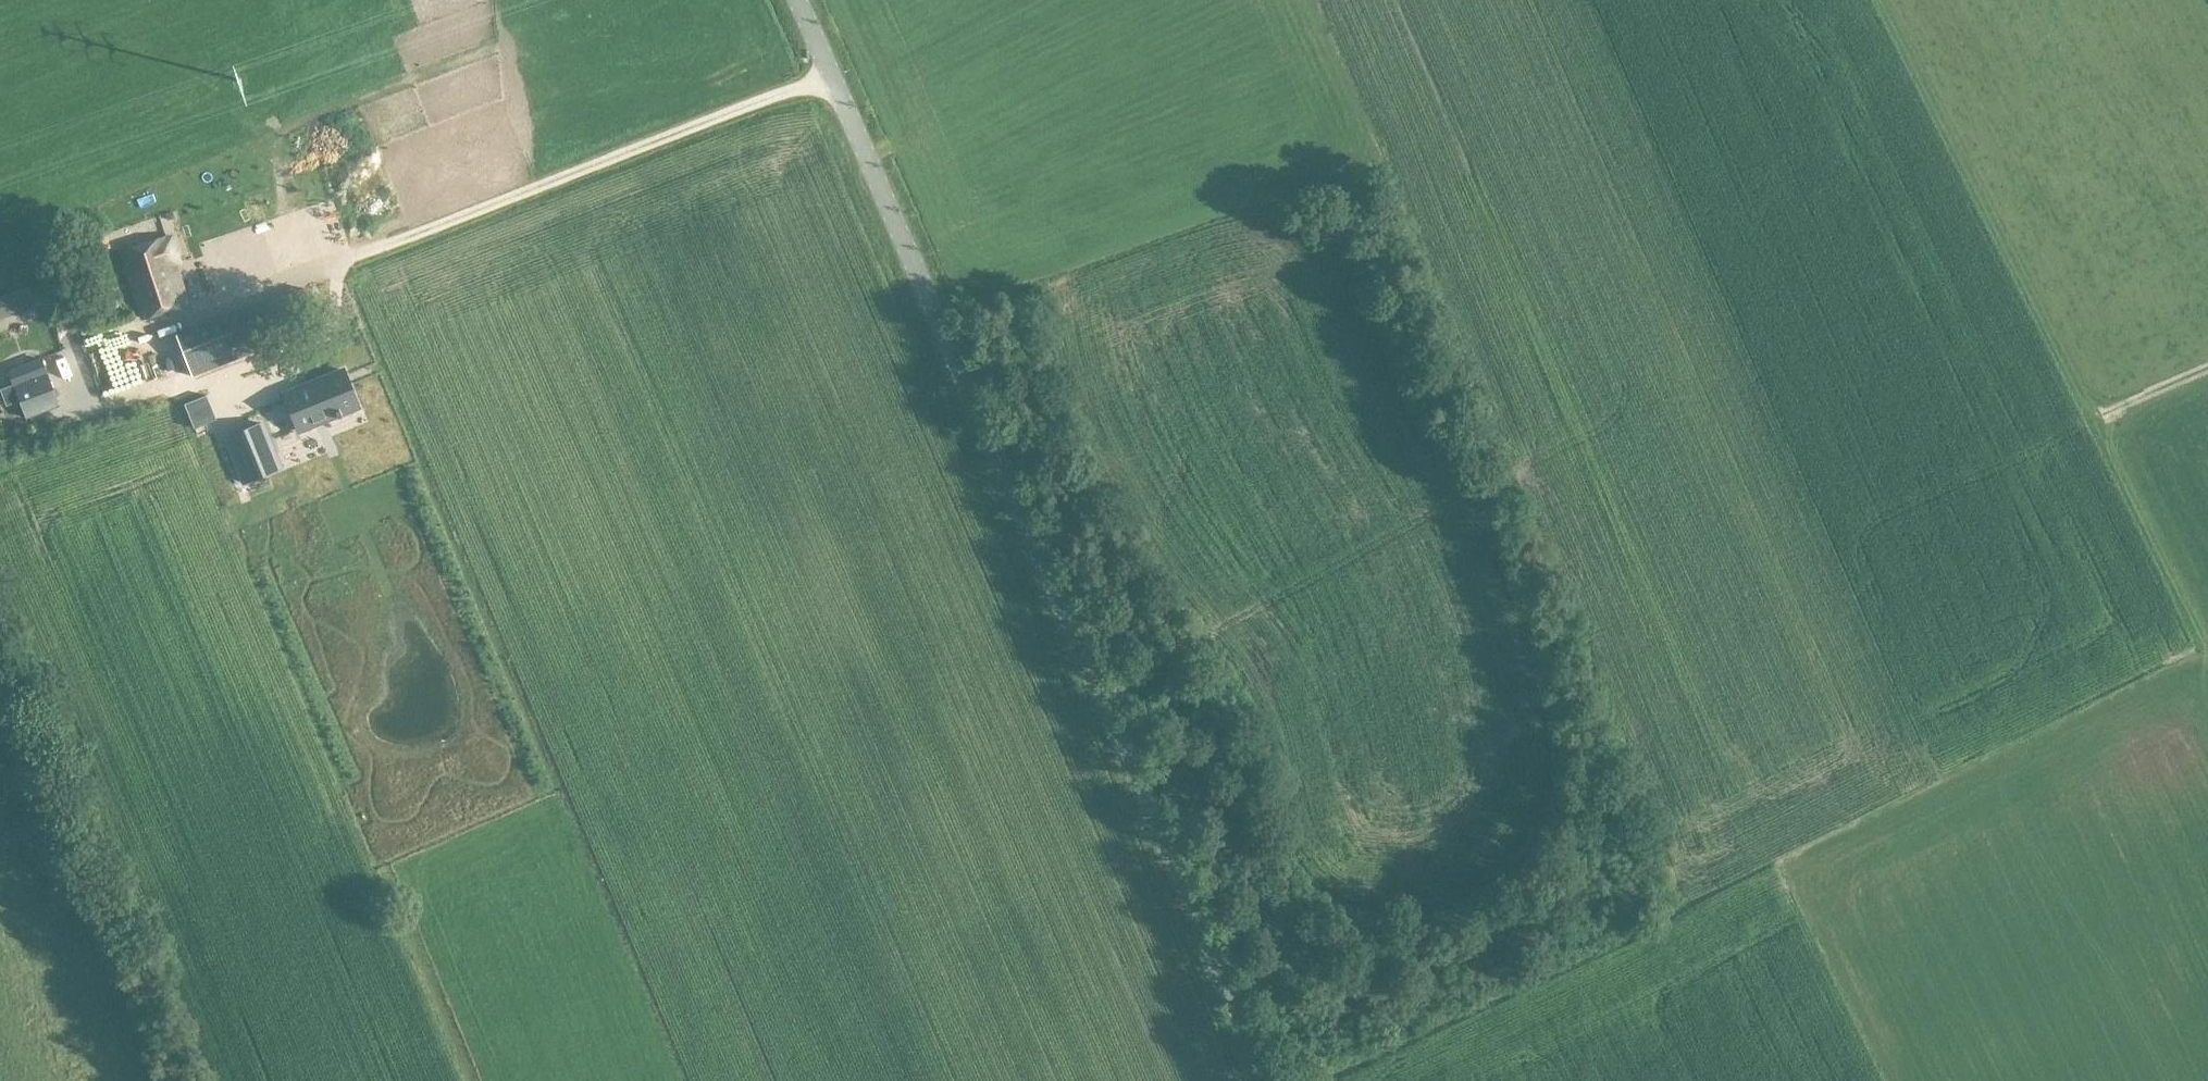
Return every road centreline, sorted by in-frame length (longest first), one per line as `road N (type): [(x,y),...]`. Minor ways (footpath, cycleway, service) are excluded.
road 1 (unclassified): [(1268,1080),(796,0)]

